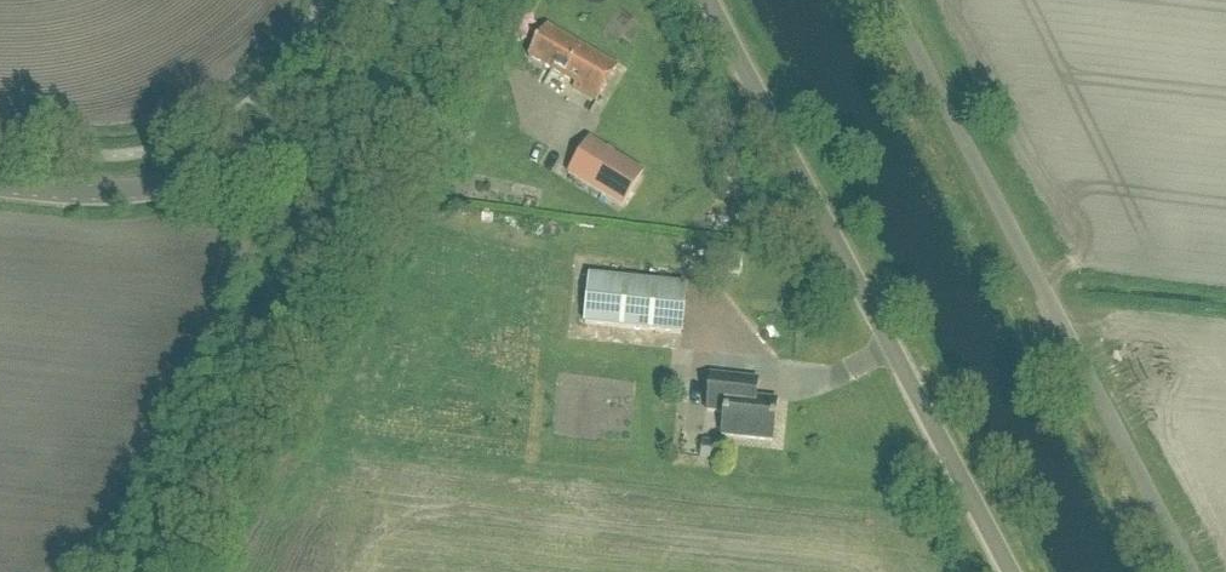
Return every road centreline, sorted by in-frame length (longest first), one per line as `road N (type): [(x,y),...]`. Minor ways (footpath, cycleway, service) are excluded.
road 1 (unclassified): [(1190,571),(889,0)]
road 2 (unclassified): [(1007,571),(711,0)]
road 3 (tertiary): [(0,186),(136,192),(229,166),(292,116),(367,0)]

